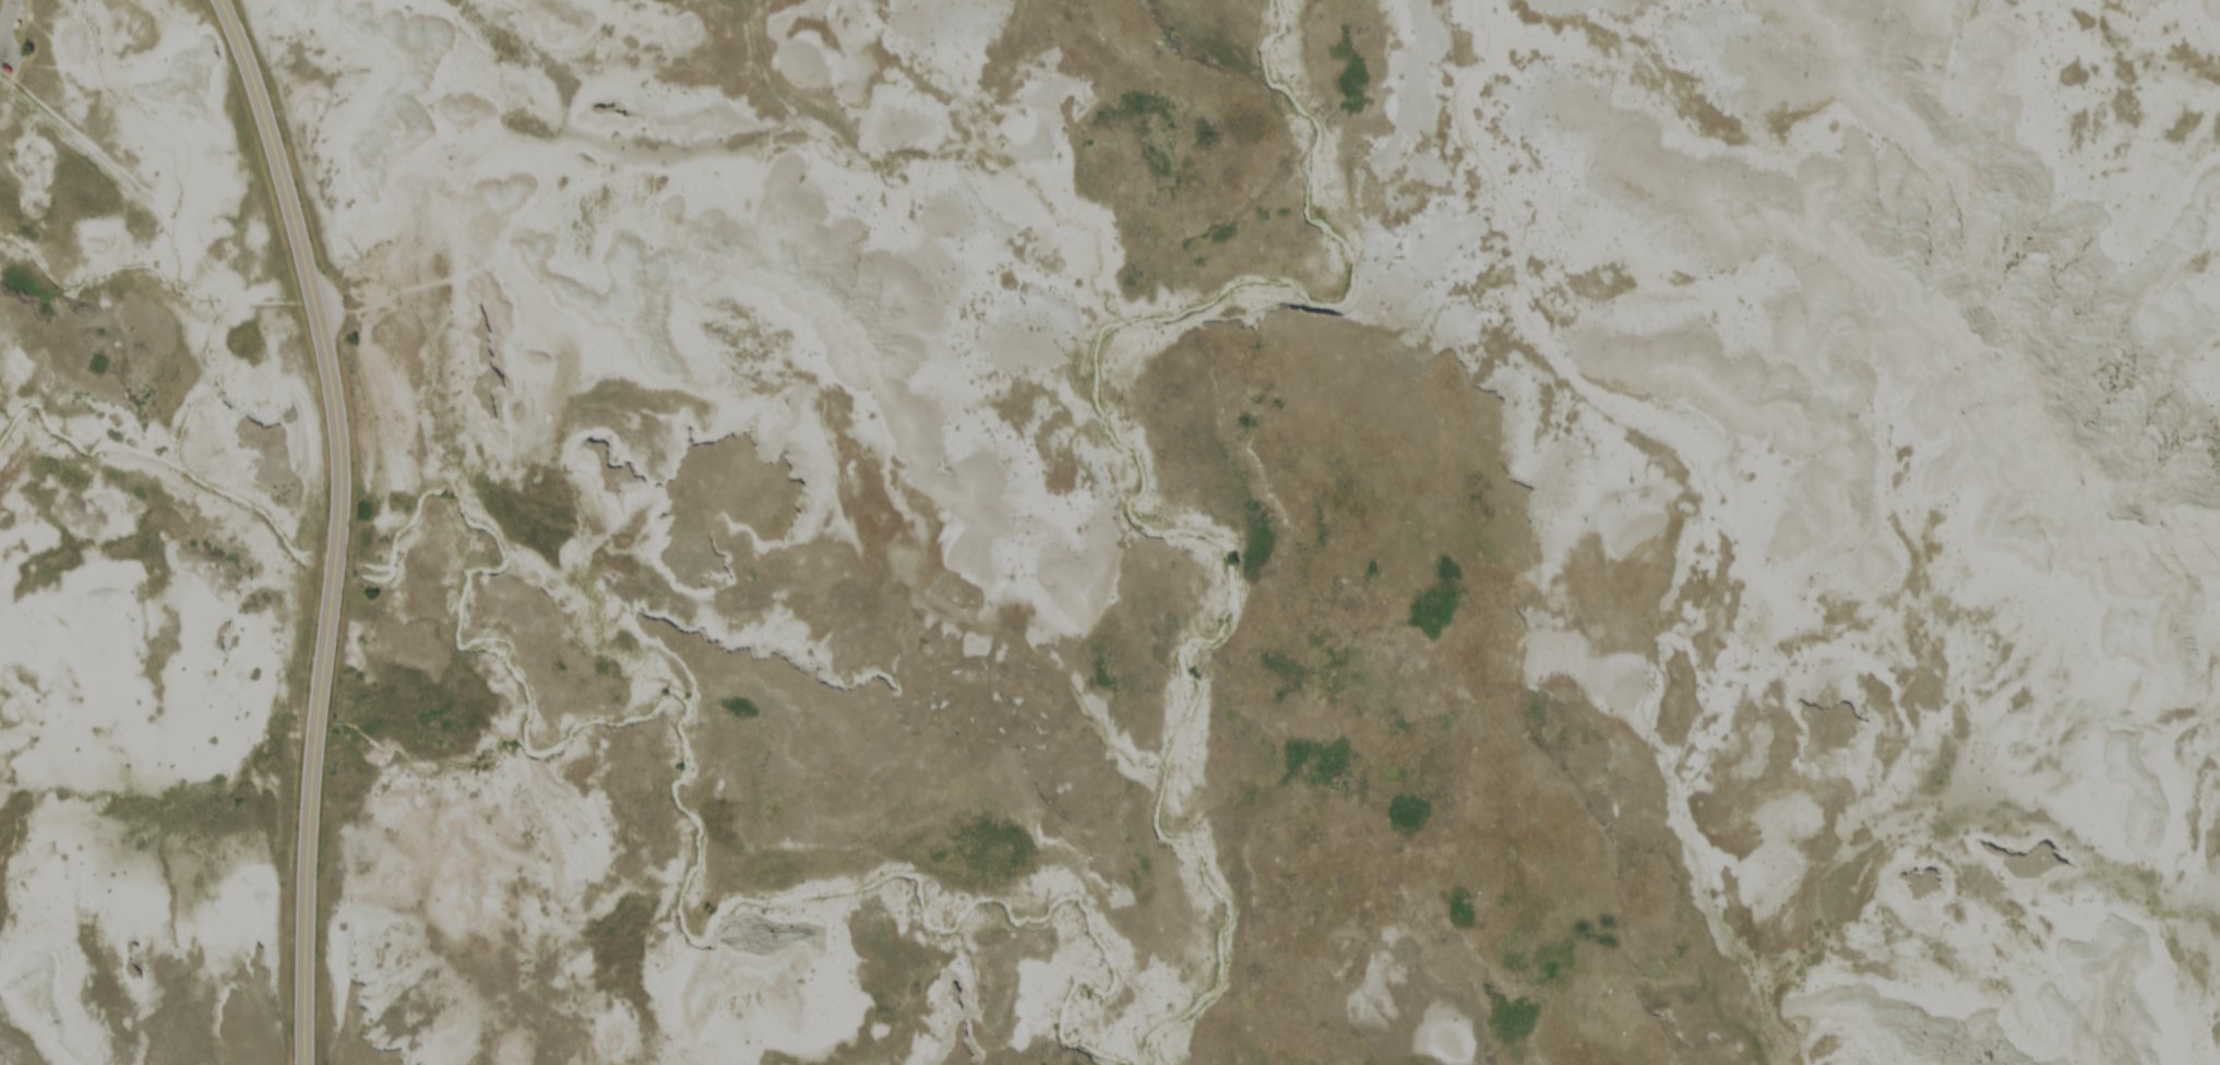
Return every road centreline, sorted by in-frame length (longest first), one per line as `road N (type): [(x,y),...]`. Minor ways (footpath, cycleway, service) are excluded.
road 1 (tertiary): [(222,0),(305,243),(338,411),(338,545),(313,812),(309,1064)]

